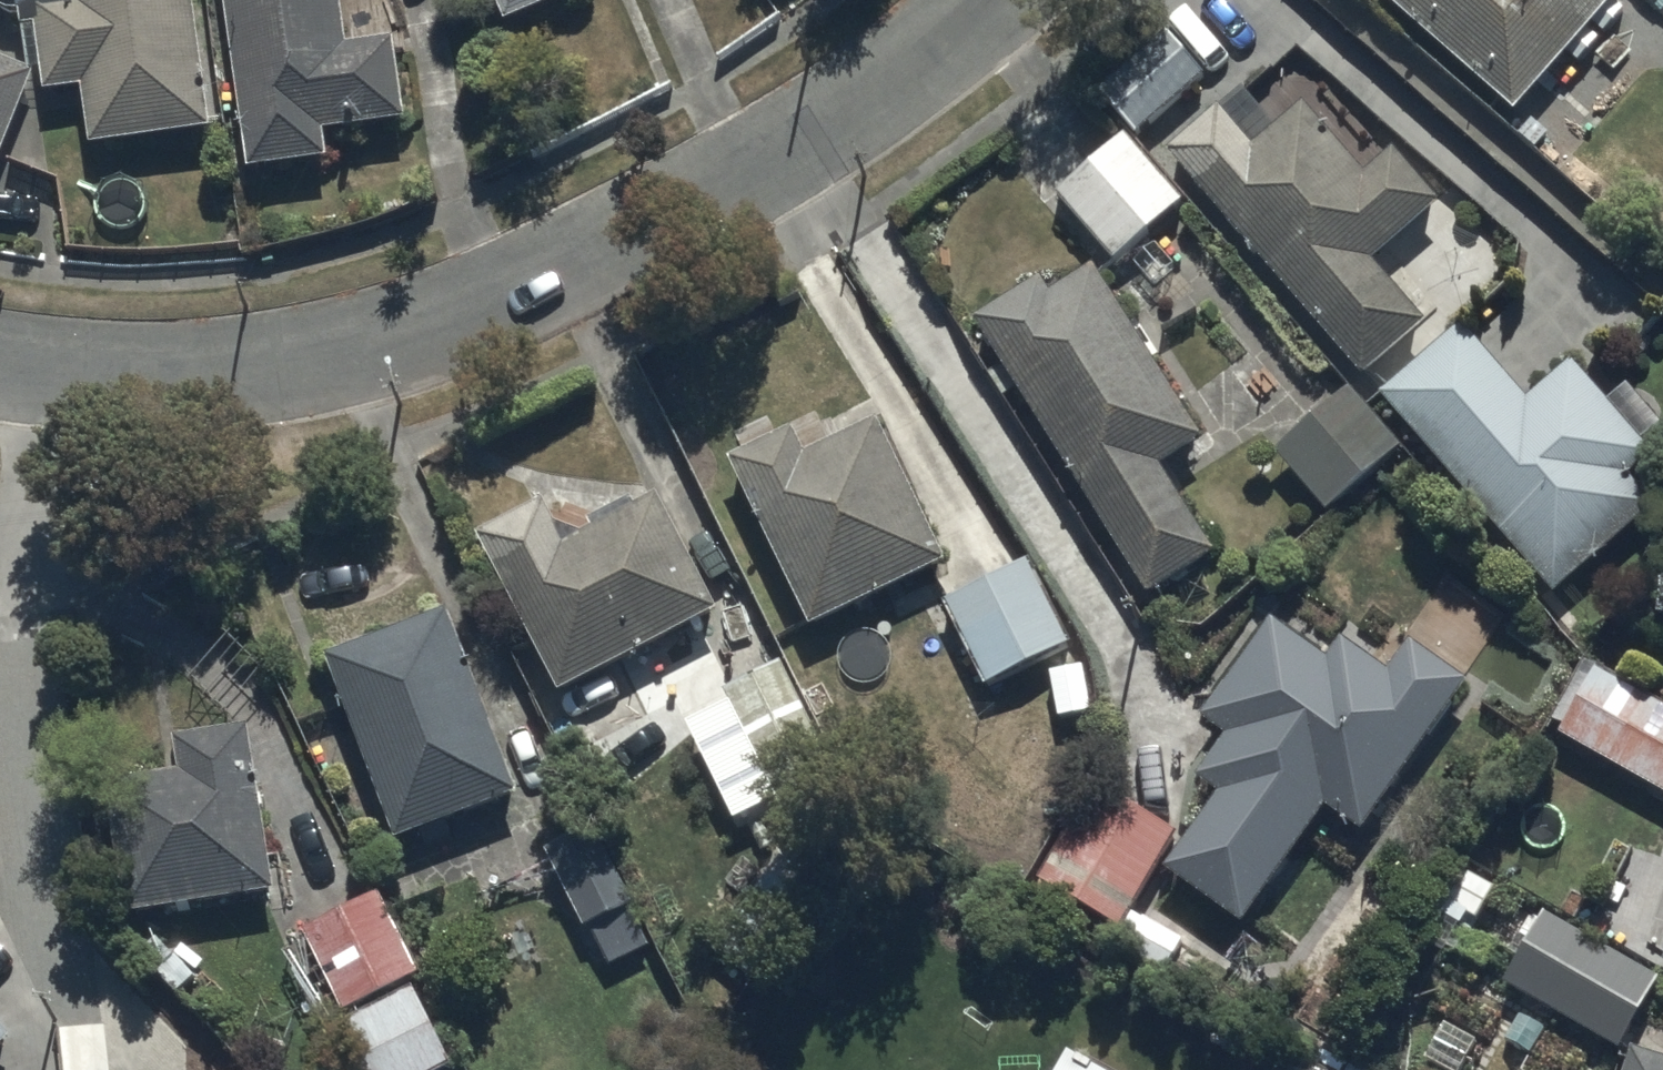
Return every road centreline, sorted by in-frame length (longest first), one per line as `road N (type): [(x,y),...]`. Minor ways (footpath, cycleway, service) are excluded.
road 1 (residential): [(983,0),(910,62),(745,174),(565,276),(398,338),(247,373),(118,378),(0,362)]

